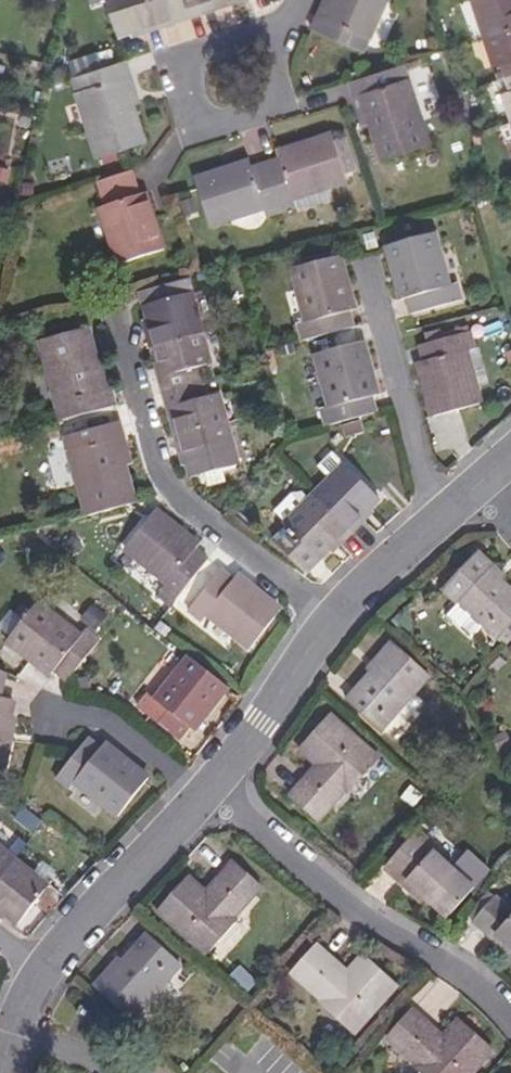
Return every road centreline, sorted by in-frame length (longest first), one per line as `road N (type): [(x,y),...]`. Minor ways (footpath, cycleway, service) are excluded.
road 1 (residential): [(336,618),(163,479),(116,315)]
road 2 (residential): [(204,786),(367,918),(466,978),(510,1025)]
road 3 (residential): [(443,516),(426,489),(368,269)]
road 4 (residential): [(41,973),(204,786)]
road 5 (residential): [(238,39),(210,48),(194,72),(195,101),(215,124),(245,129),(271,115),(283,88),(275,59)]
road 6 (residential): [(204,786),(336,618)]
road 7 (residential): [(64,724),(125,731),(204,786)]
road 8 (residential): [(336,618),(443,516)]

